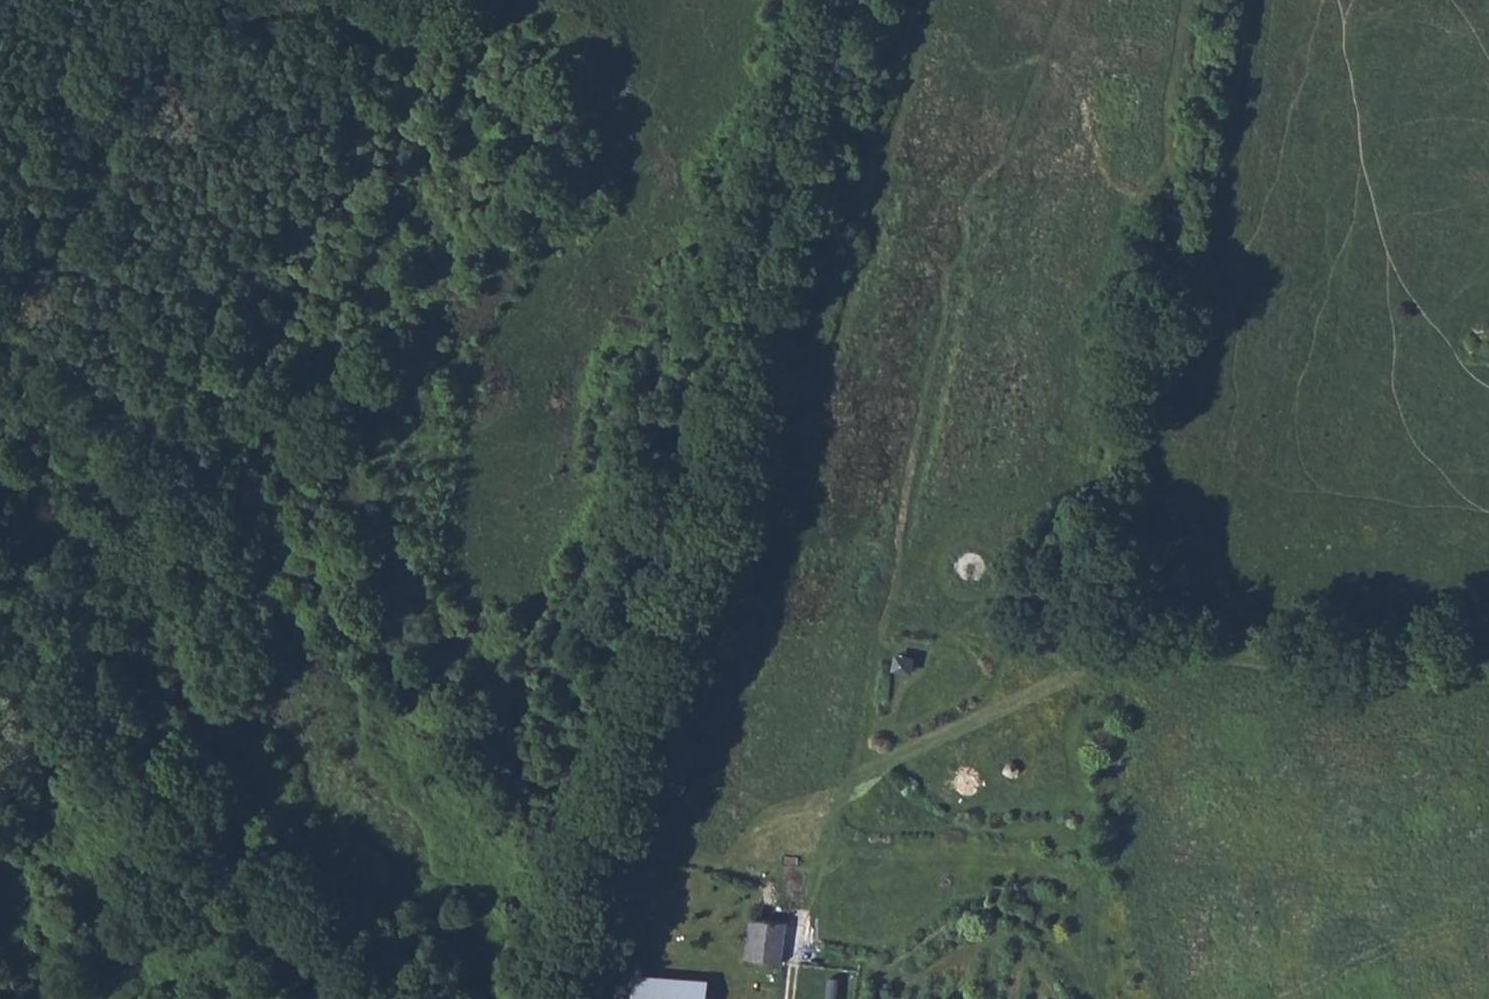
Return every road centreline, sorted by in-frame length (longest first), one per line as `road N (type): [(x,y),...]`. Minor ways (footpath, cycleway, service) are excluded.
road 1 (track): [(846,0),(523,998)]

